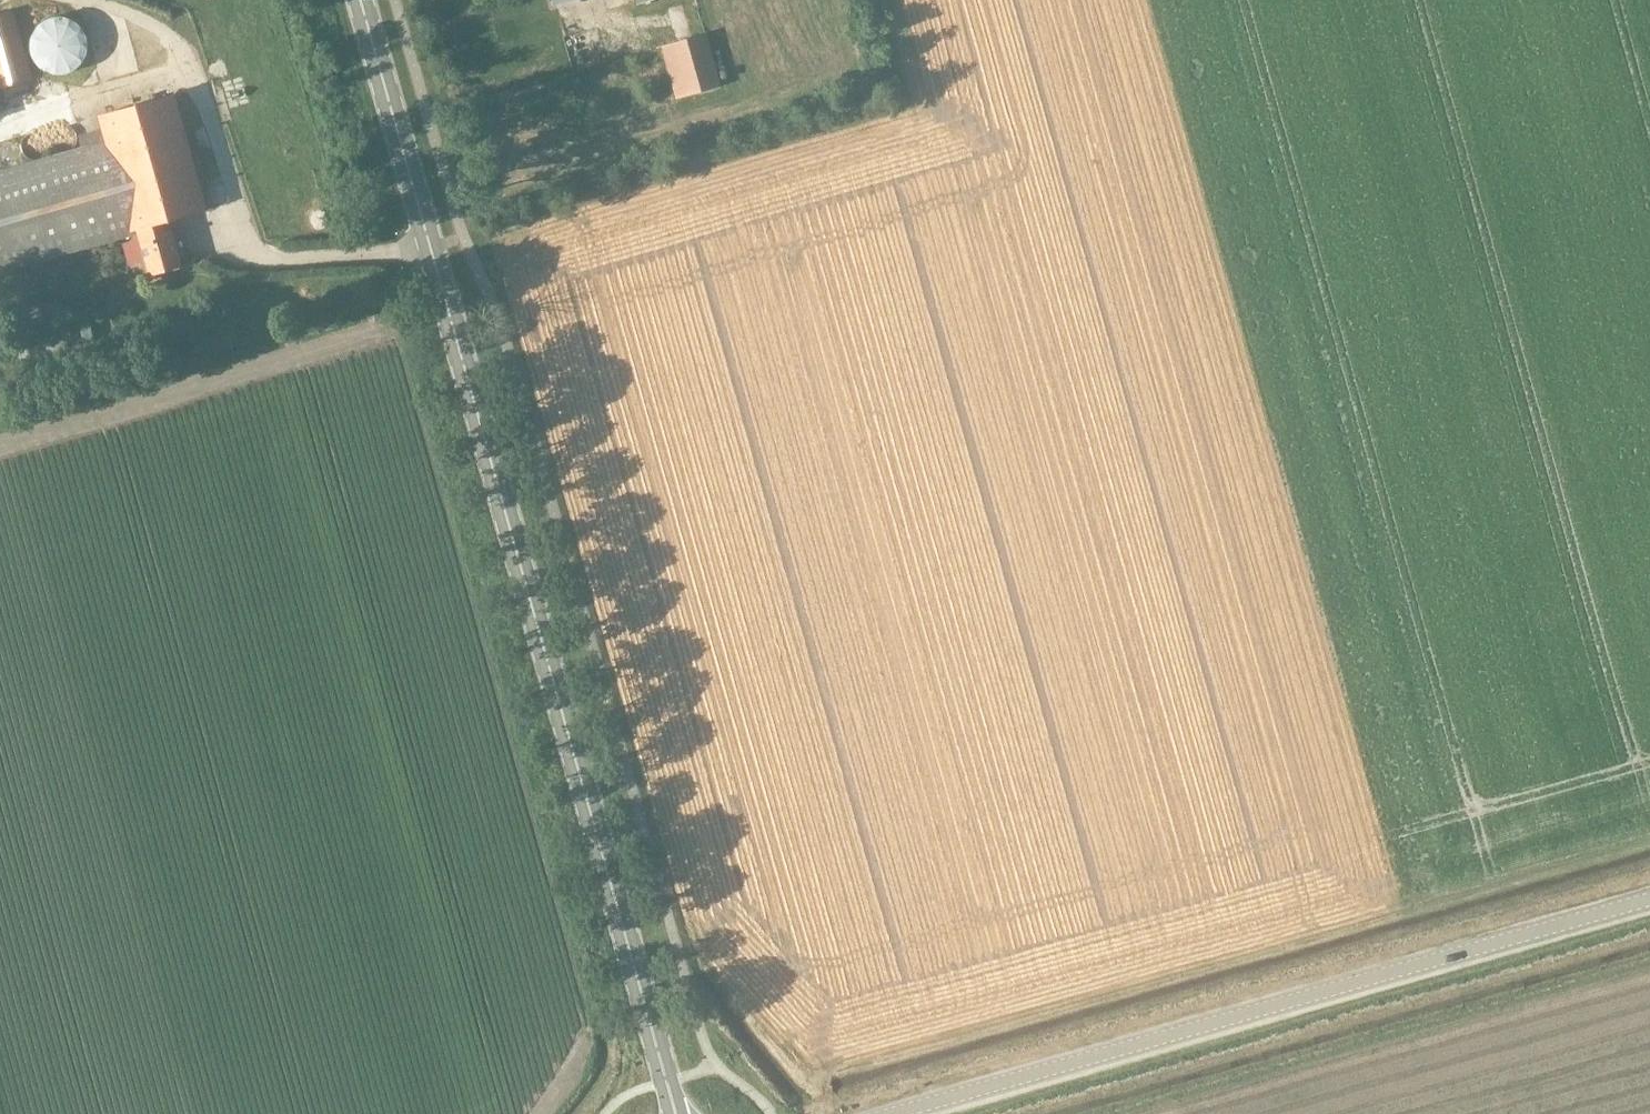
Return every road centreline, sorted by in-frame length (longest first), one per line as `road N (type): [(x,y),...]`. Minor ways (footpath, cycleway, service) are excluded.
road 1 (secondary): [(674,1113),(360,0)]
road 2 (tertiary): [(888,1113),(1649,898)]

